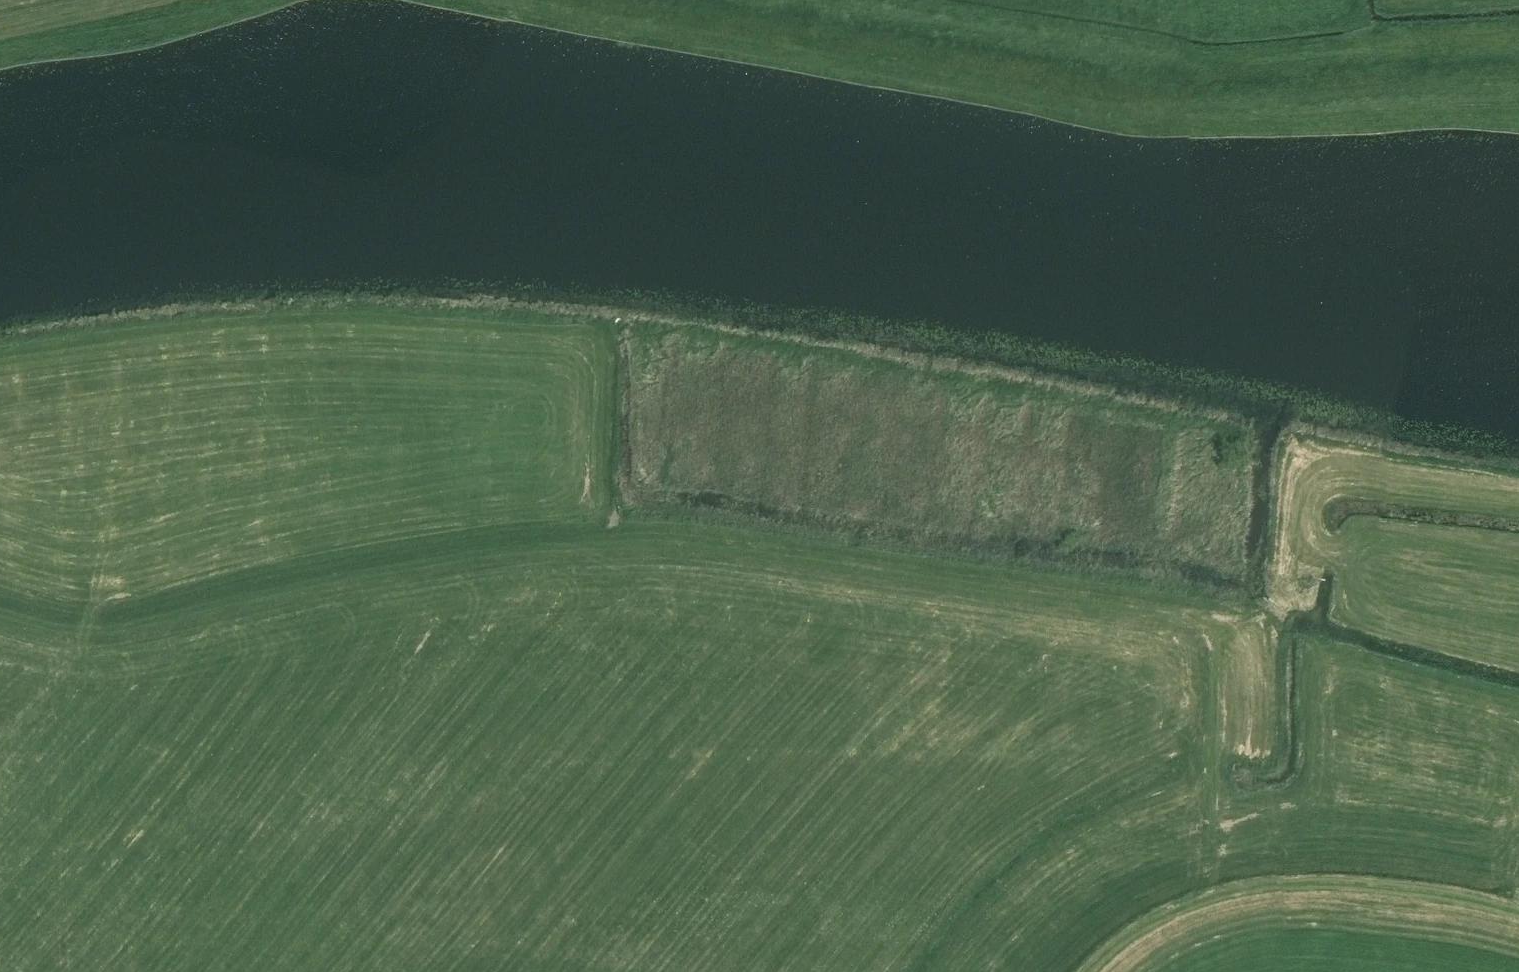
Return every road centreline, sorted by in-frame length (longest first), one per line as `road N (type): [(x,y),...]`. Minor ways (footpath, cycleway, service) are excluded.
road 1 (track): [(1518,907),(1408,886),(1282,882),(1176,912),(1085,971)]

